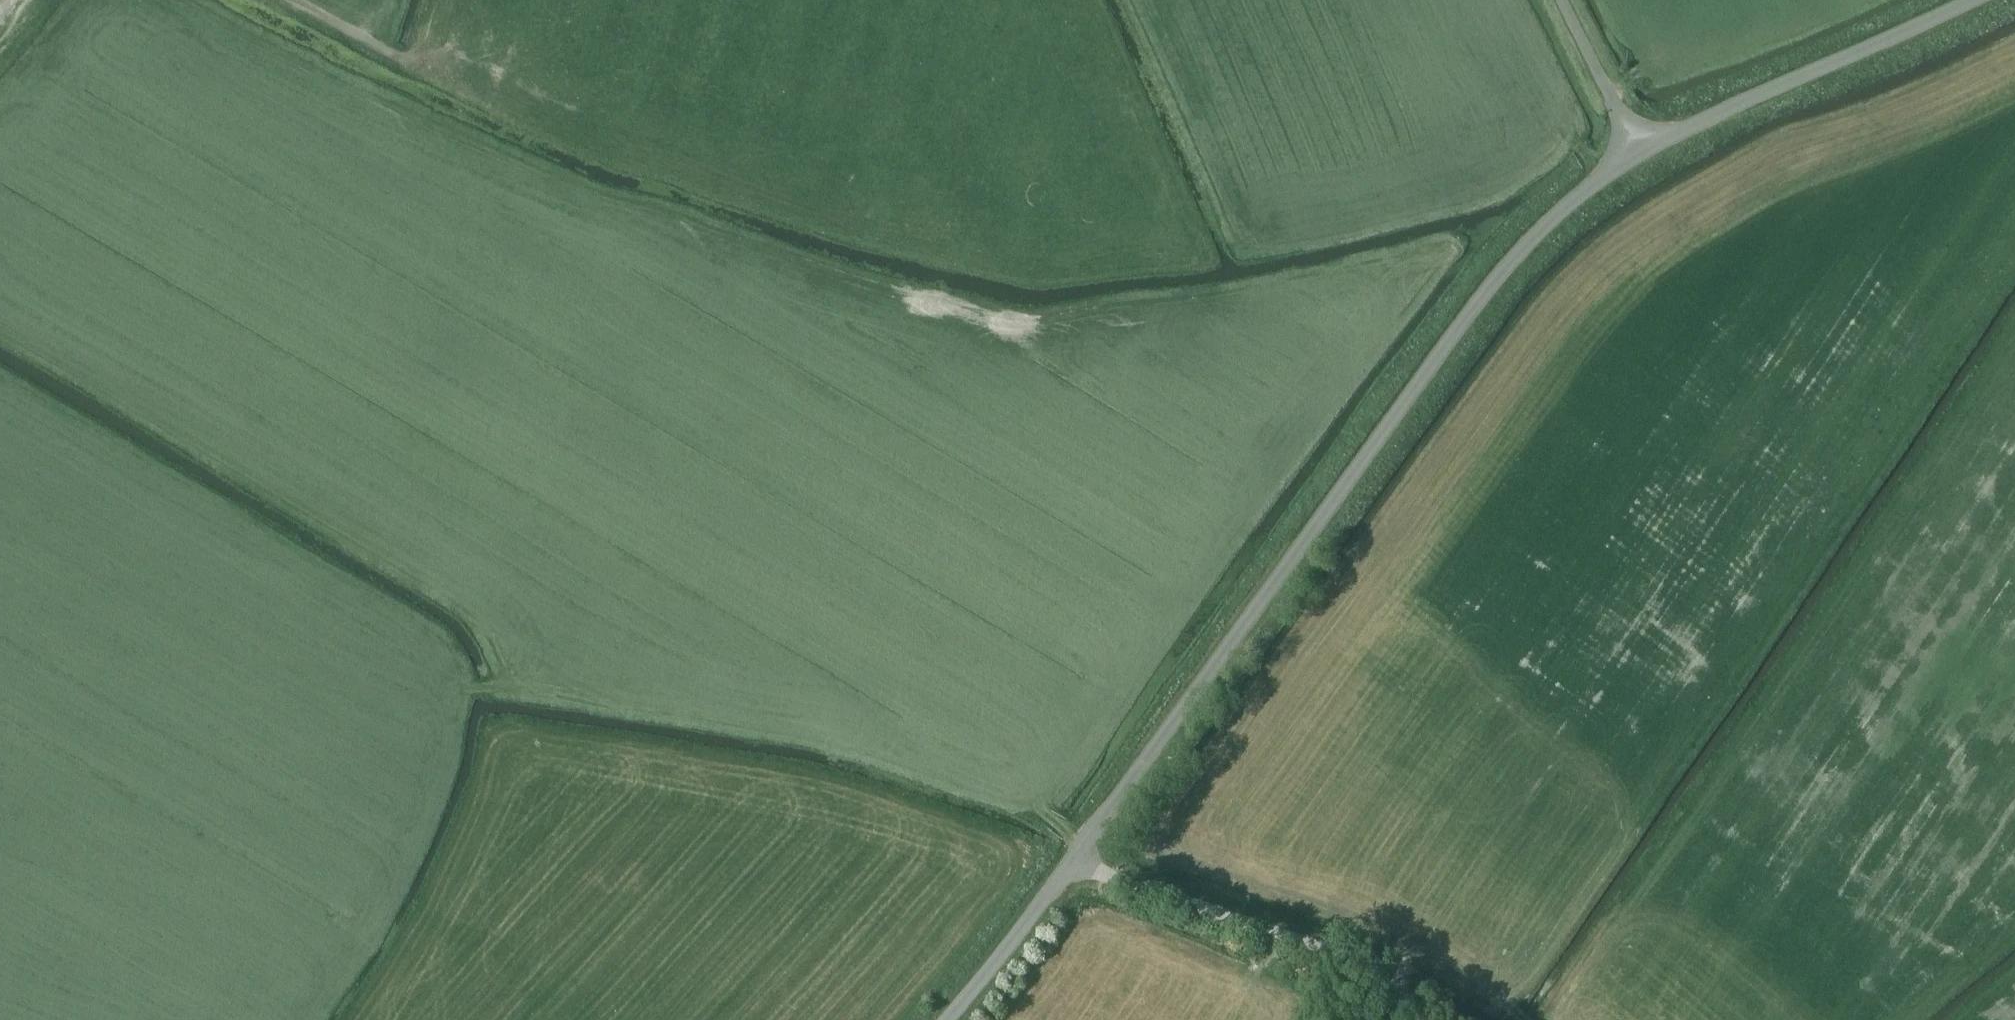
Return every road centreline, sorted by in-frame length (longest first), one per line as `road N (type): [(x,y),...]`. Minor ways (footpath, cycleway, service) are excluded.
road 1 (unclassified): [(947,1019),(1073,861),(1472,309),(1540,231),(1640,154)]
road 2 (unclassified): [(1640,154),(1971,0)]
road 3 (unclassified): [(1640,154),(1563,0)]

